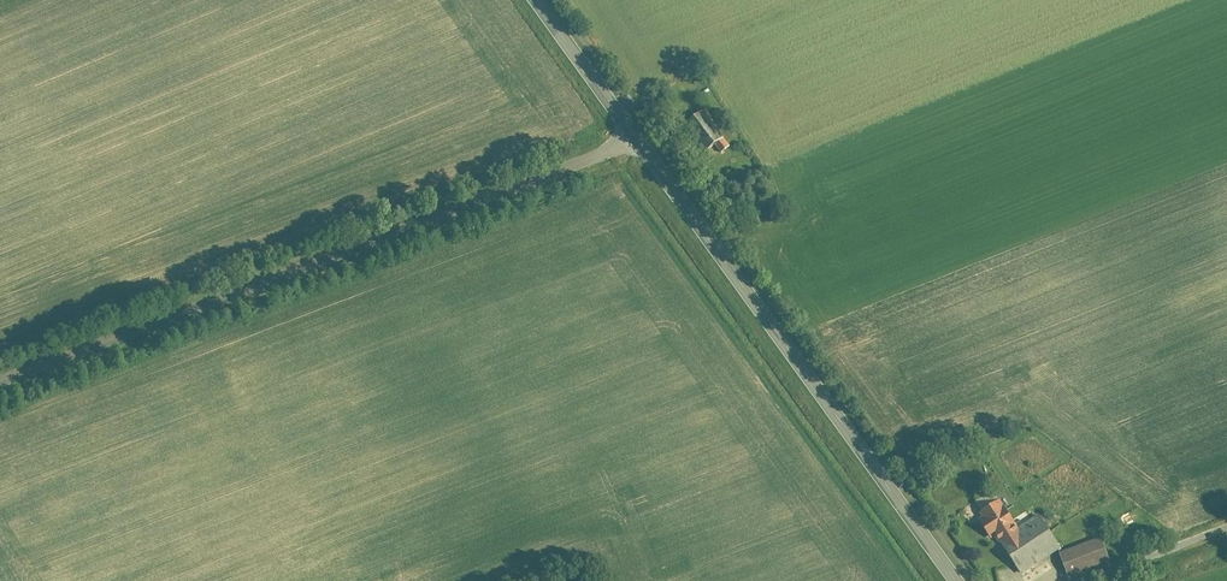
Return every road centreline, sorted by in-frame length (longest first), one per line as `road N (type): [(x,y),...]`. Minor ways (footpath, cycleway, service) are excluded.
road 1 (residential): [(637,141),(0,381)]
road 2 (tertiary): [(637,141),(955,580)]
road 3 (tertiary): [(535,0),(637,141)]
road 4 (unclassified): [(1226,525),(1091,580)]

